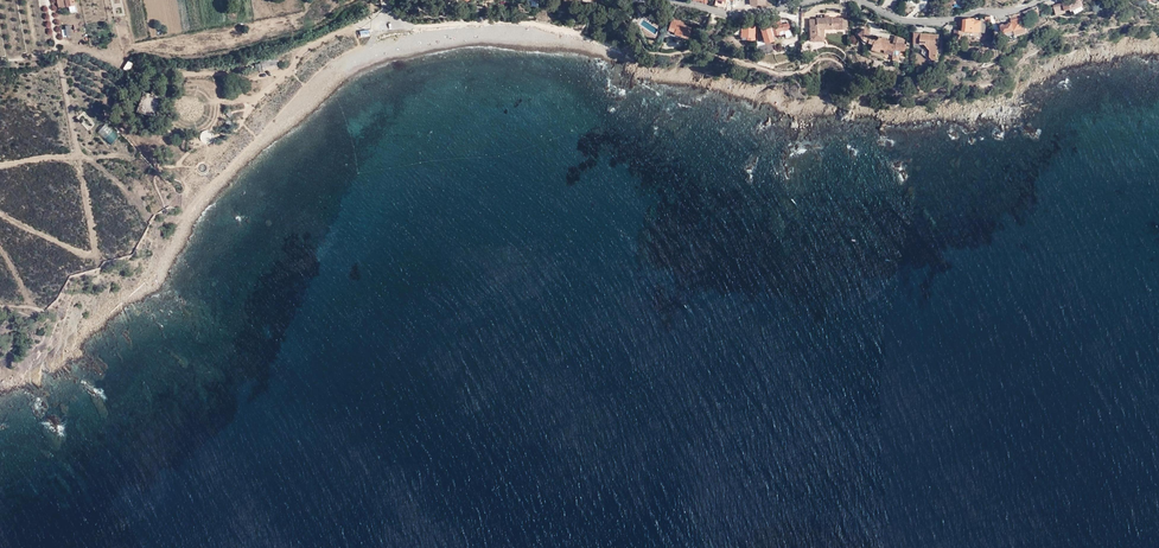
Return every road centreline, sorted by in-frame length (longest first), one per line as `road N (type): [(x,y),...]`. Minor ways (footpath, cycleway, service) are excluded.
road 1 (track): [(48,0),(95,251)]
road 2 (residential): [(867,0),(902,18),(940,21),(1013,12),(1039,0)]

